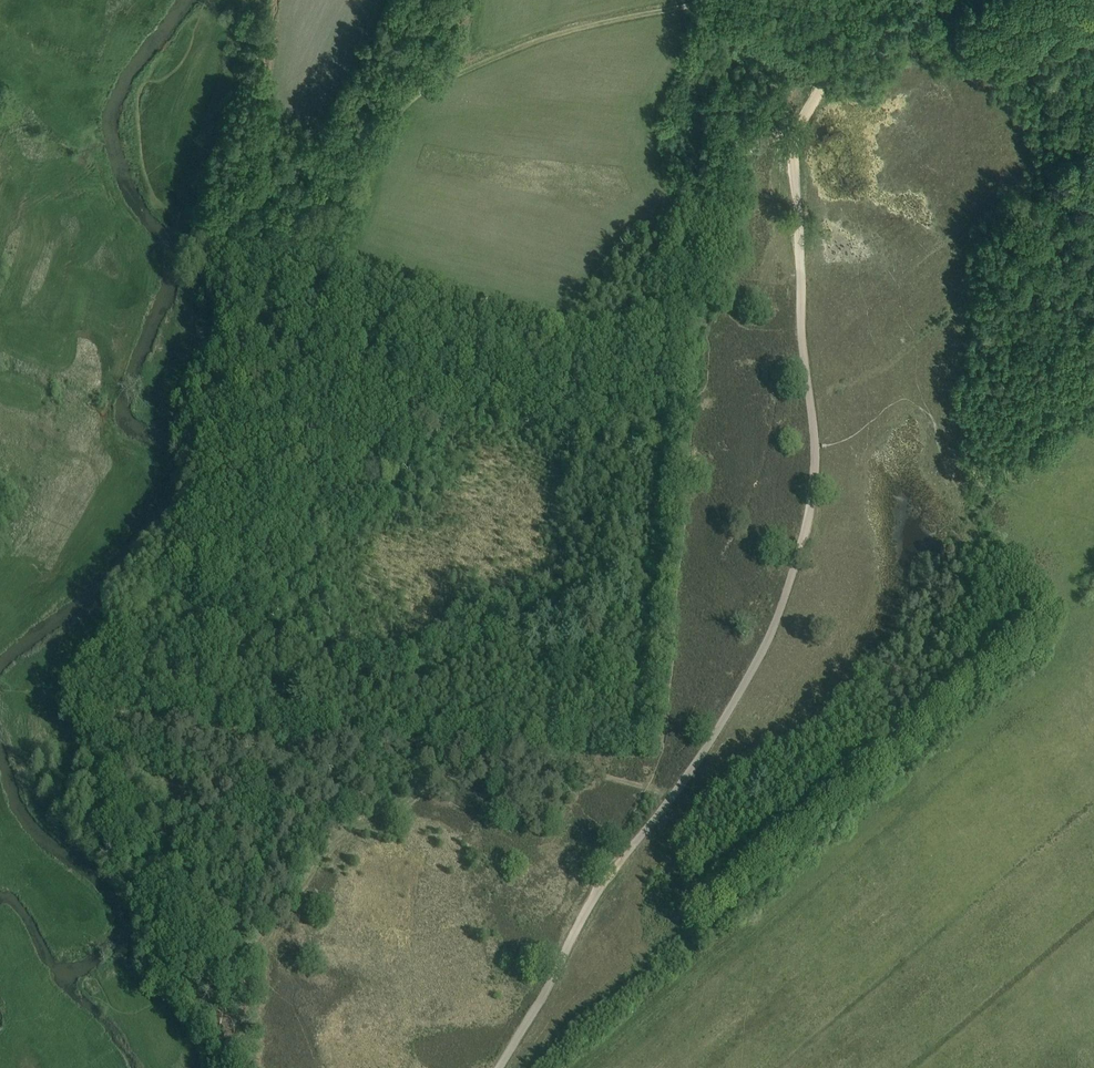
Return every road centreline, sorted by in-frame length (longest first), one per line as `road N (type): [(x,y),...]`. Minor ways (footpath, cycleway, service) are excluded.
road 1 (track): [(815,447),(803,546),(759,660),(703,754),(613,871),(499,1067)]
road 2 (track): [(56,696),(188,727),(533,757),(671,798)]
road 3 (track): [(822,8),(830,53),(796,132),(792,170),(815,447)]
road 4 (track): [(504,752),(336,838),(252,953),(162,1003)]
road 5 (track): [(373,157),(401,110),(433,86),(576,30),(710,0)]
road 6 (track): [(373,157),(292,356),(285,361),(207,330)]
road 7 (track): [(1093,124),(987,75),(955,30),(944,0)]

